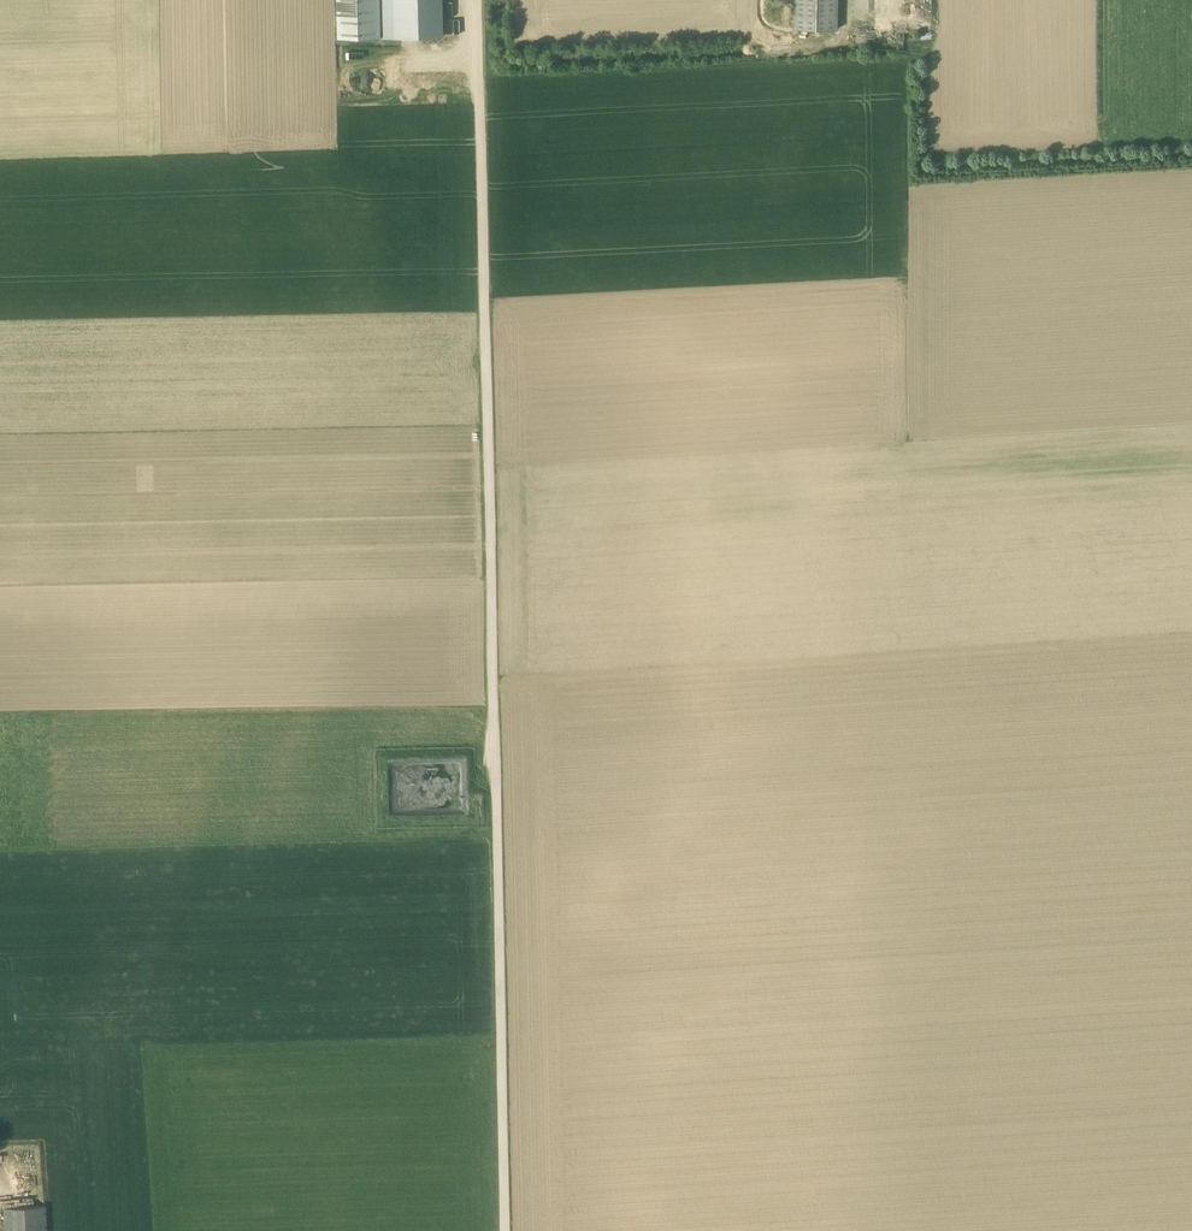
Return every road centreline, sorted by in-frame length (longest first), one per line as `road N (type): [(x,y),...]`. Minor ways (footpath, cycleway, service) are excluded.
road 1 (track): [(507,1230),(474,0)]

